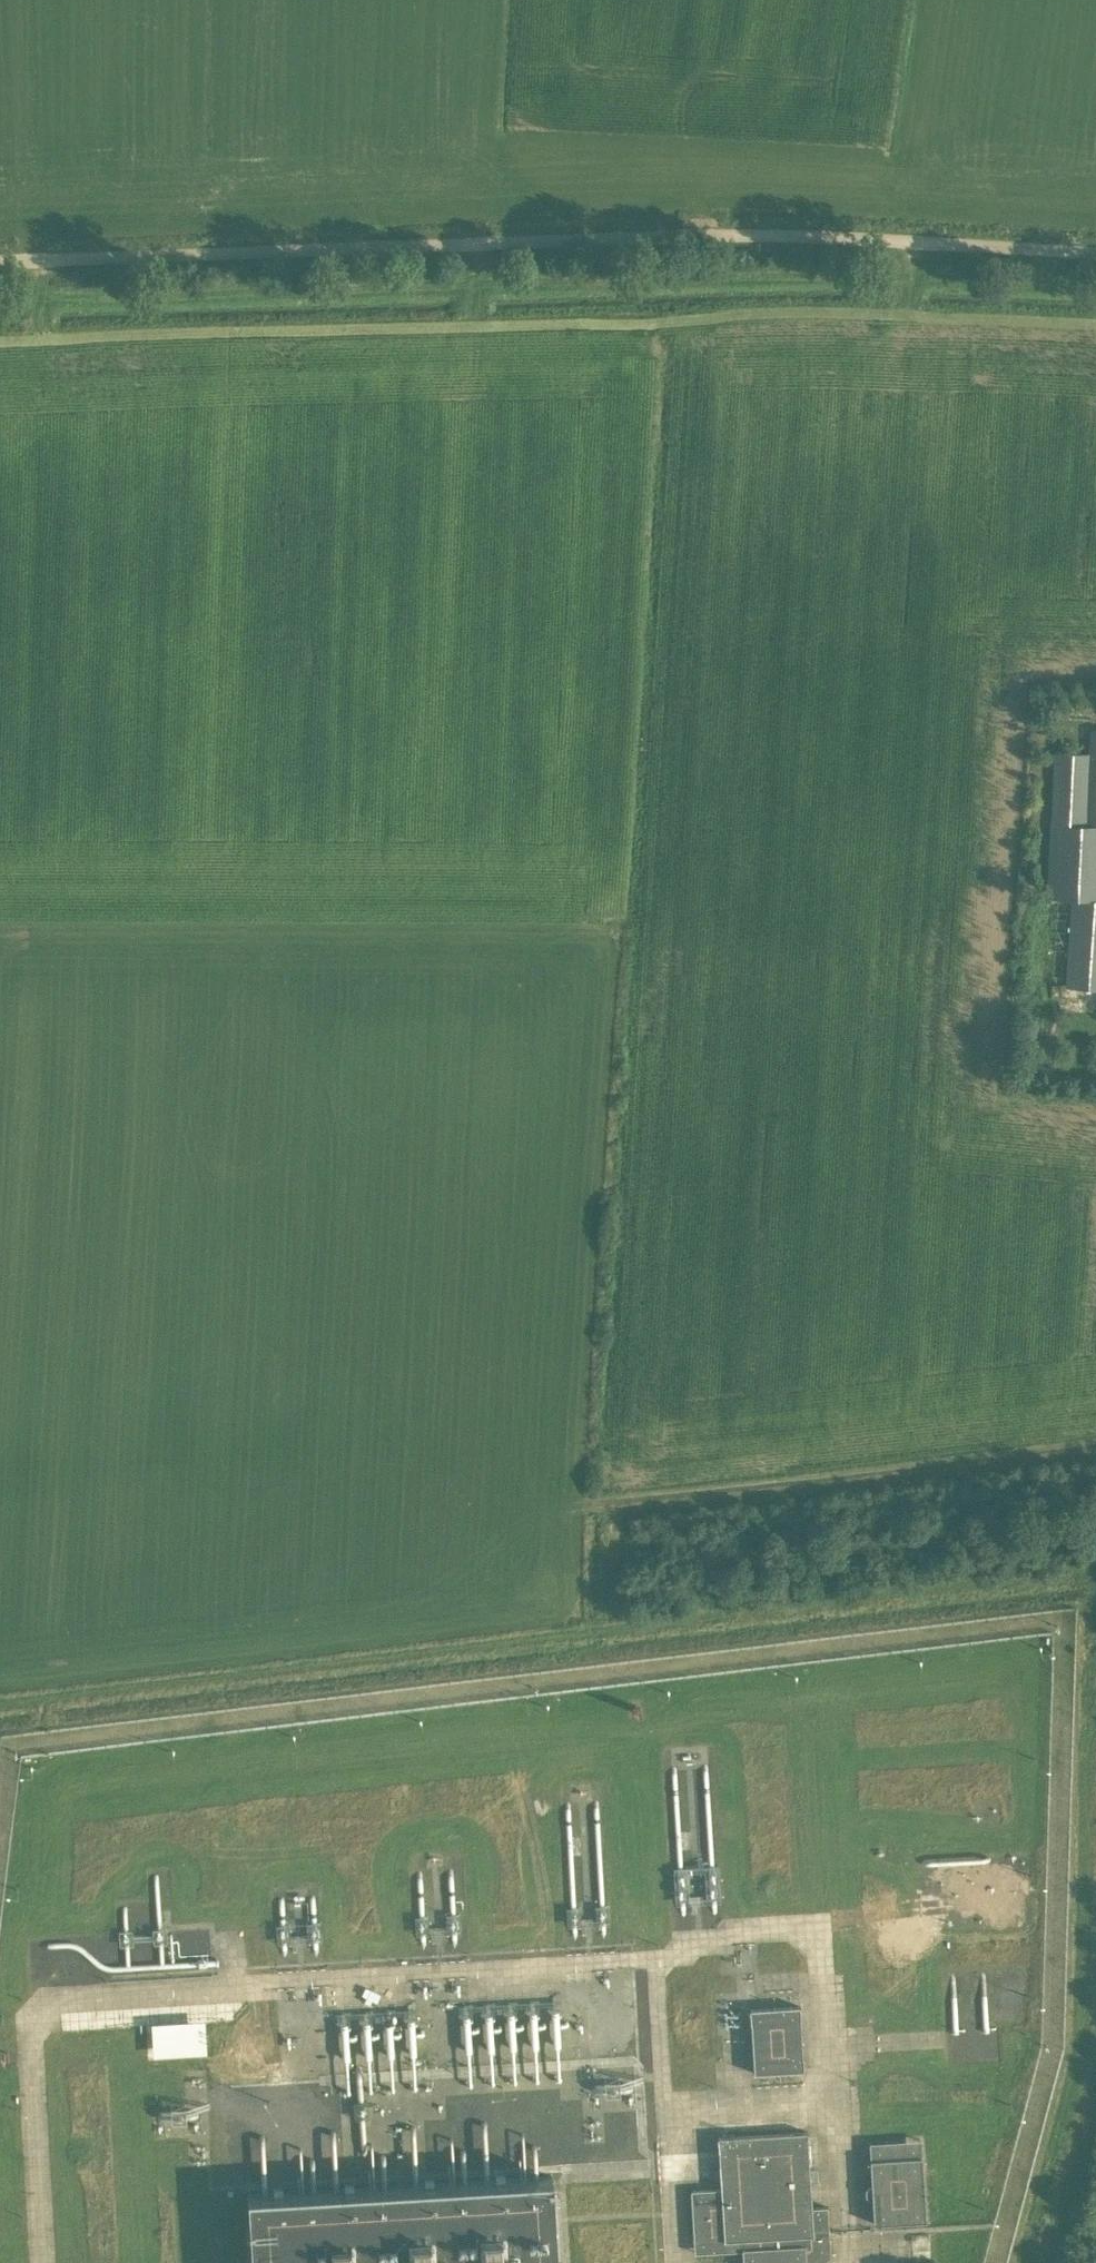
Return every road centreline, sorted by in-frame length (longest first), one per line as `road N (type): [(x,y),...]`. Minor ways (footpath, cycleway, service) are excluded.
road 1 (unclassified): [(0,261),(690,230),(1095,253)]

